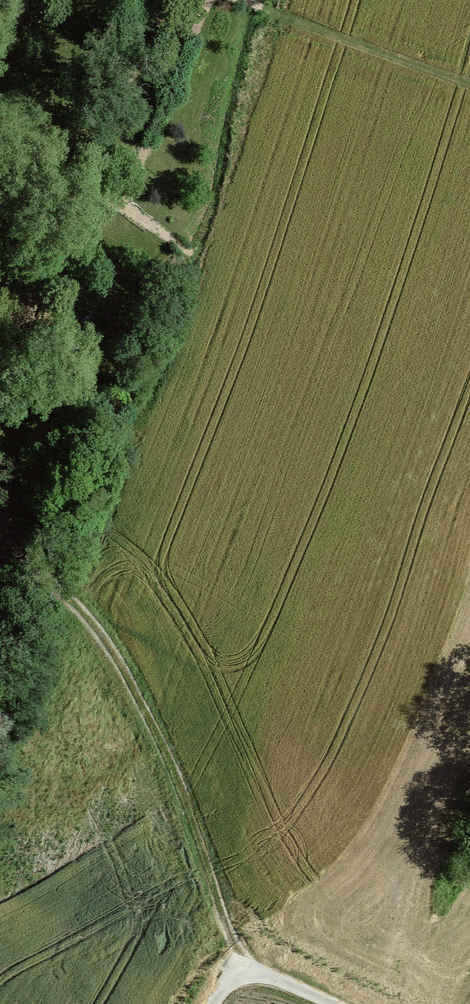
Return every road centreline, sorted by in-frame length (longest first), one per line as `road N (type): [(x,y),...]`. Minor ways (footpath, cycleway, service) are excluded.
road 1 (track): [(219,0),(116,207),(380,386),(469,418)]
road 2 (track): [(240,980),(207,851),(157,743),(107,658),(11,537),(0,499)]
road 3 (track): [(326,1003),(277,982),(240,980),(220,1003)]

